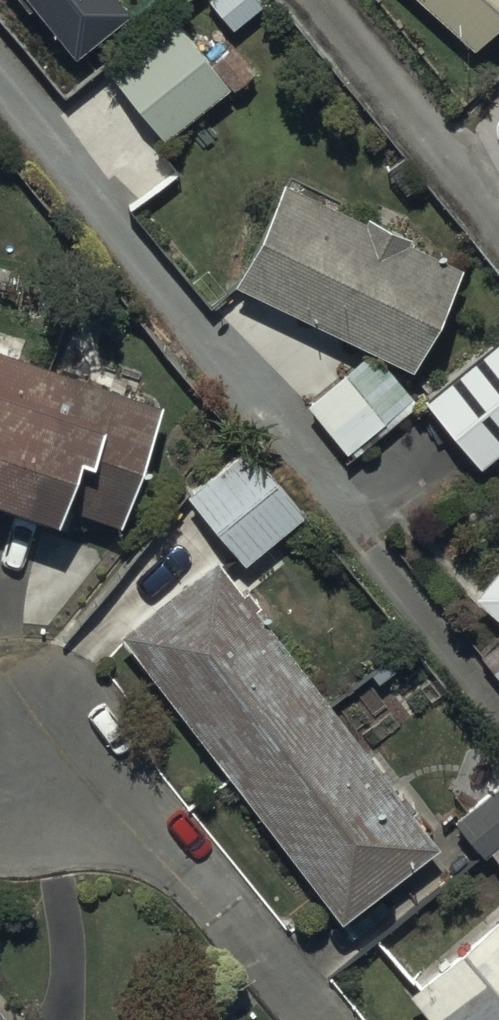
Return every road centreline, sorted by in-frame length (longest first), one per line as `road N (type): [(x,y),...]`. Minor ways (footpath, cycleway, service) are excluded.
road 1 (residential): [(24,750),(181,867),(248,934),(316,1019)]

